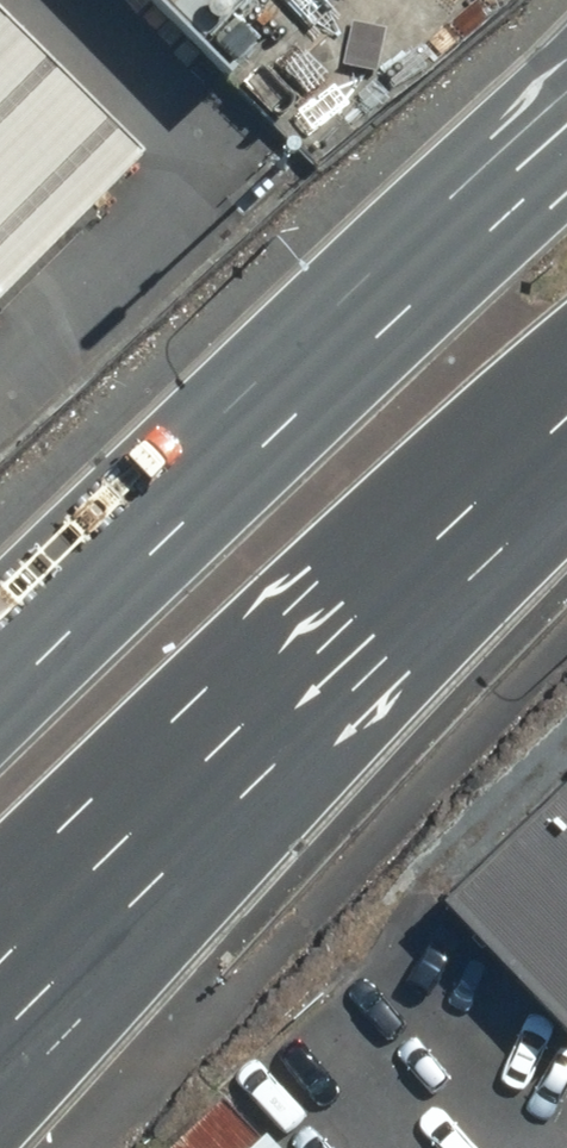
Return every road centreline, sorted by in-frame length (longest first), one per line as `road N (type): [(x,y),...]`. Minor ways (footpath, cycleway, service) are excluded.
road 1 (primary): [(566,436),(0,1003)]
road 2 (primary): [(0,701),(566,160)]

